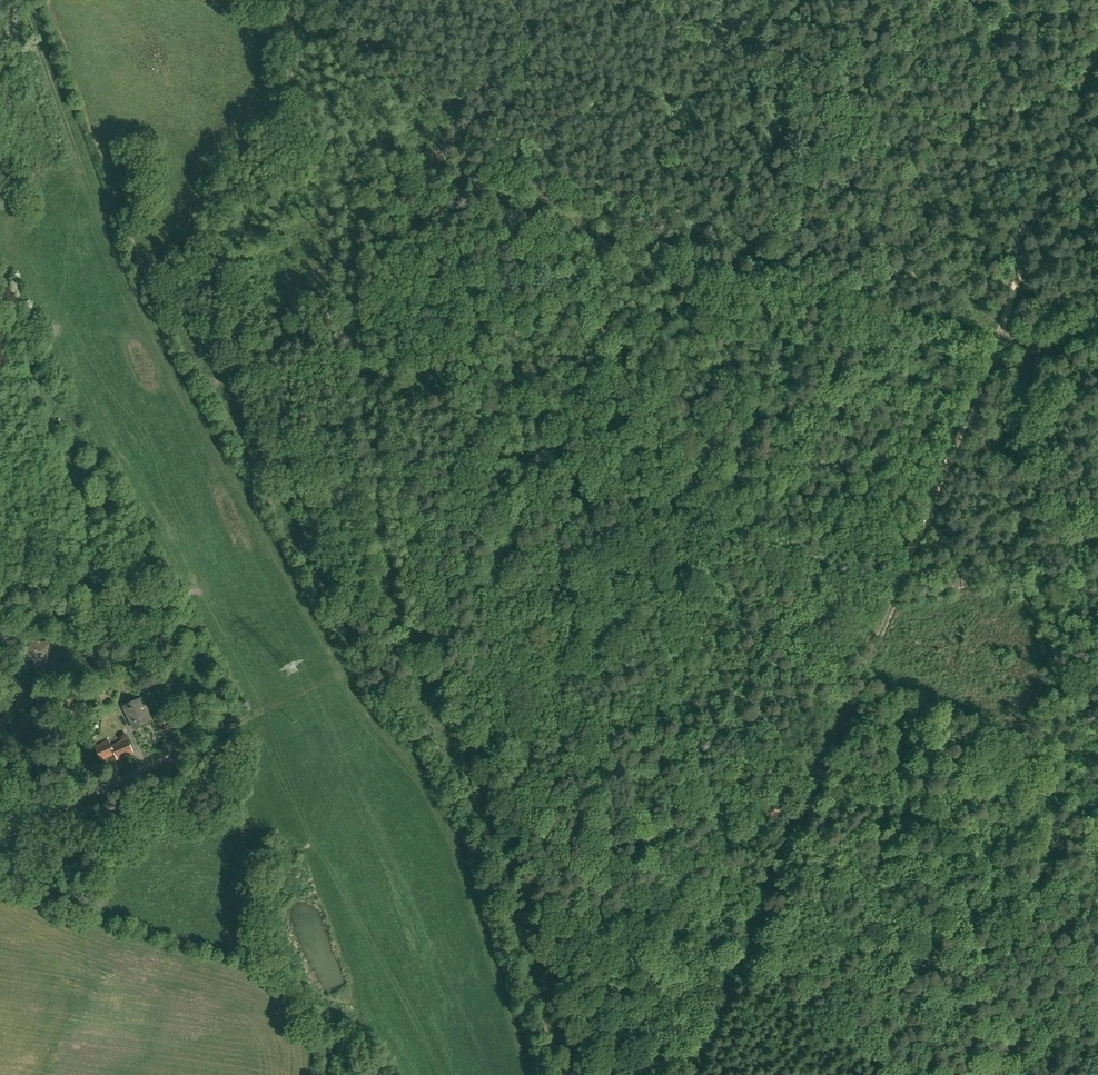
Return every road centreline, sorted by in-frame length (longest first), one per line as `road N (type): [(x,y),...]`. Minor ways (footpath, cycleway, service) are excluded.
road 1 (track): [(1097,45),(691,1074)]
road 2 (residential): [(0,834),(273,699)]

